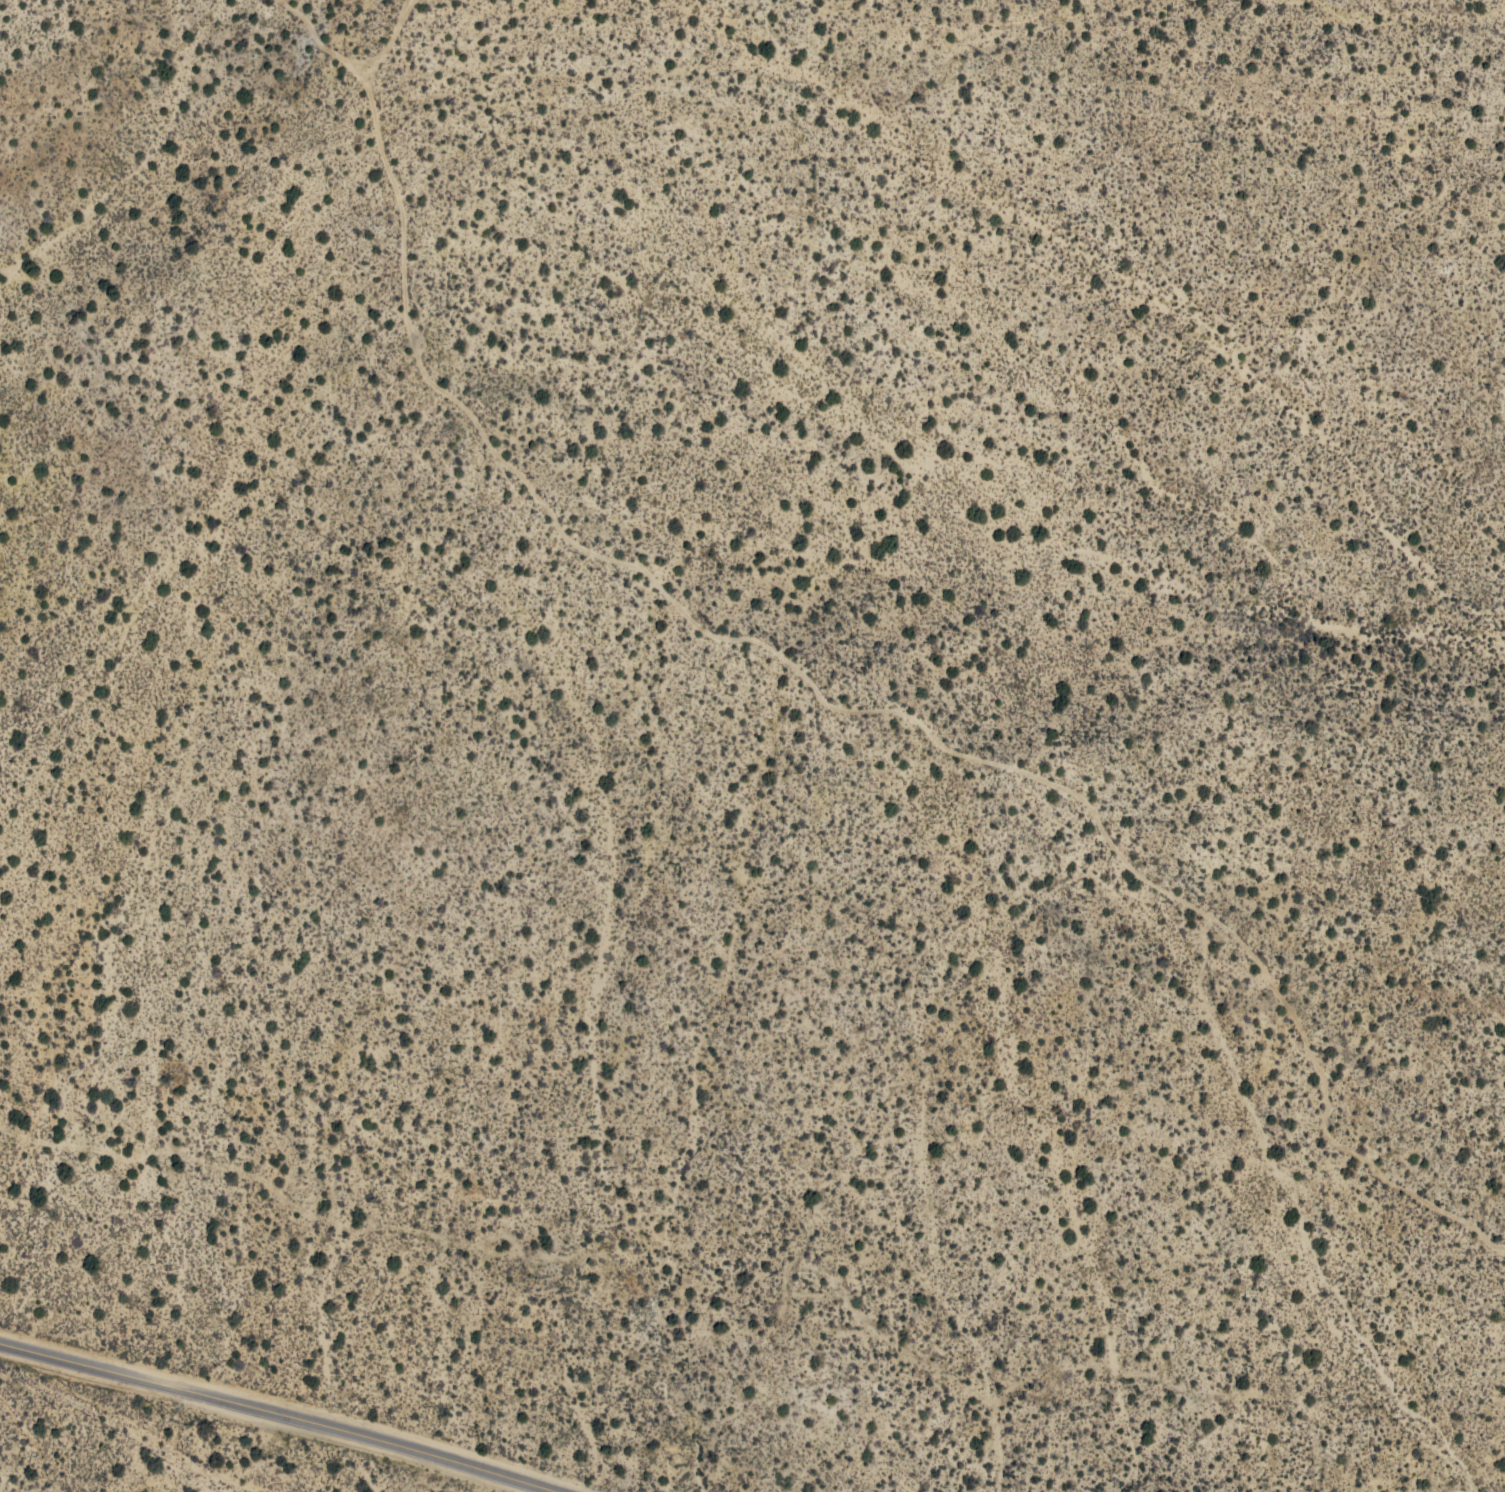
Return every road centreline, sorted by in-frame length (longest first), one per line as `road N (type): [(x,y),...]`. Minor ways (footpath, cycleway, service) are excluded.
road 1 (secondary): [(0,1345),(560,1491)]

